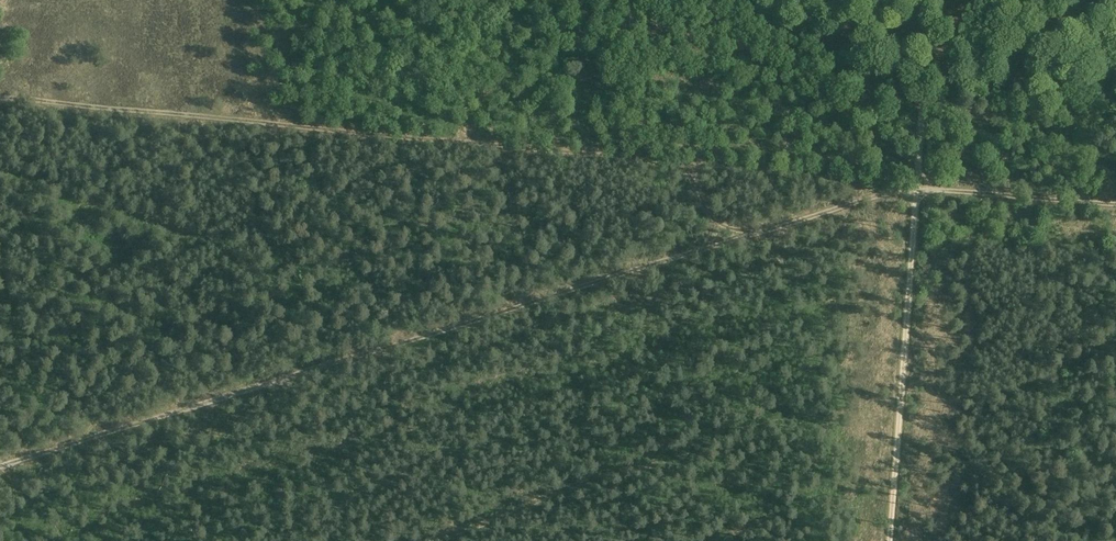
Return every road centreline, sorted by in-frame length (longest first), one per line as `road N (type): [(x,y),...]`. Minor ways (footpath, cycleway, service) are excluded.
road 1 (track): [(1115,206),(917,183),(0,466)]
road 2 (track): [(0,102),(668,165),(701,189),(713,225),(748,236)]
road 3 (track): [(888,540),(933,0)]

